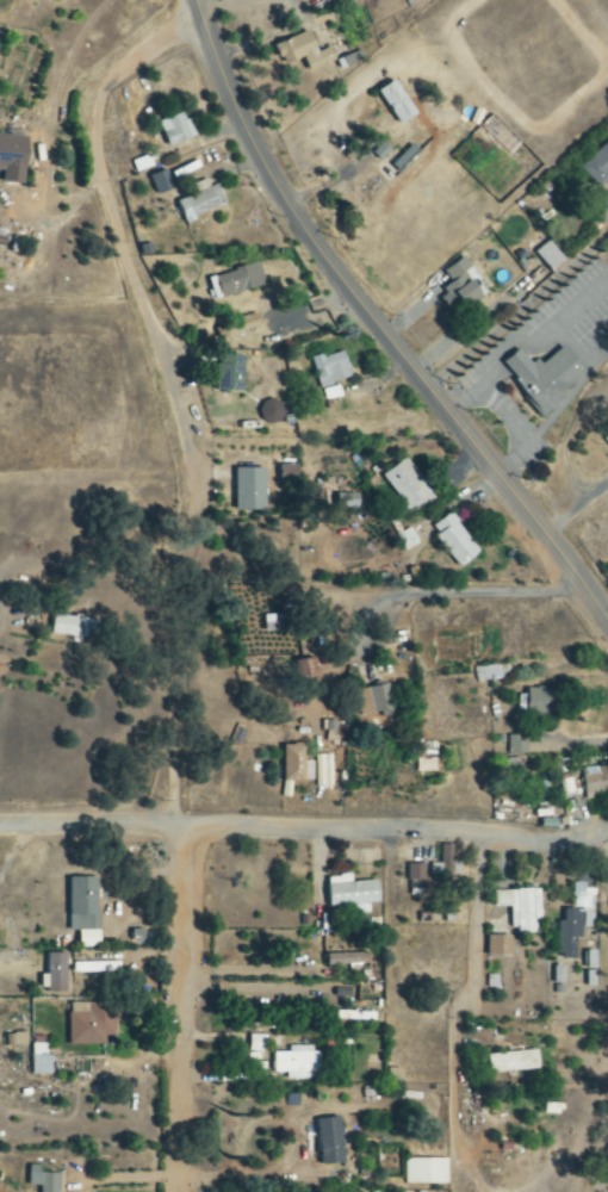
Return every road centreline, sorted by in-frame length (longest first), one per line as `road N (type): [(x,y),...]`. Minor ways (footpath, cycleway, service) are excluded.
road 1 (residential): [(178,1191),(184,828),(94,119),(103,86),(200,15)]
road 2 (tertiary): [(607,625),(291,215),(241,124),(195,0)]
road 3 (residential): [(607,832),(558,838),(0,828)]

